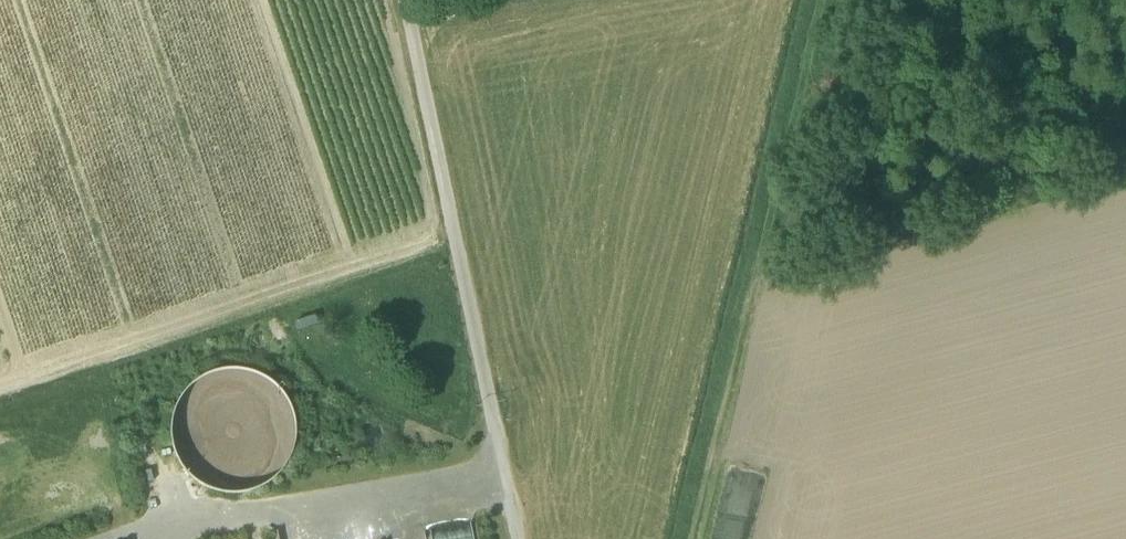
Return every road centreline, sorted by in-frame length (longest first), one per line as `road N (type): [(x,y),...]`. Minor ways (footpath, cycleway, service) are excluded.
road 1 (unclassified): [(520,538),(408,0)]
road 2 (track): [(752,297),(692,538)]

